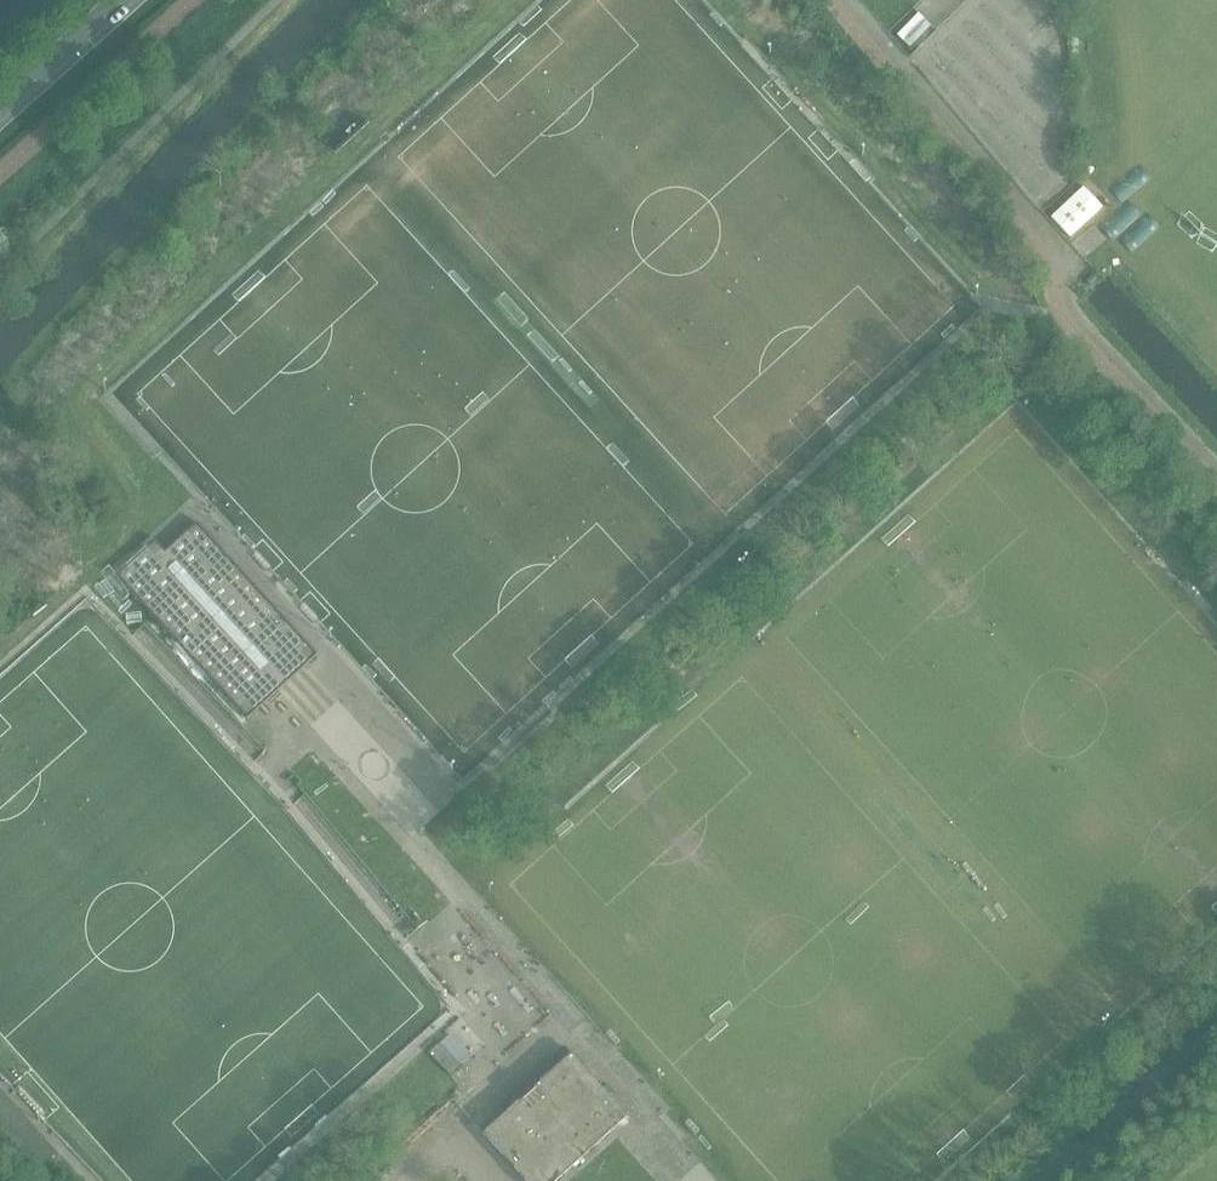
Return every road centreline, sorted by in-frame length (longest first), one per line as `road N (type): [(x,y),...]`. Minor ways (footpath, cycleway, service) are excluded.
road 1 (tertiary): [(126,0),(0,114)]

